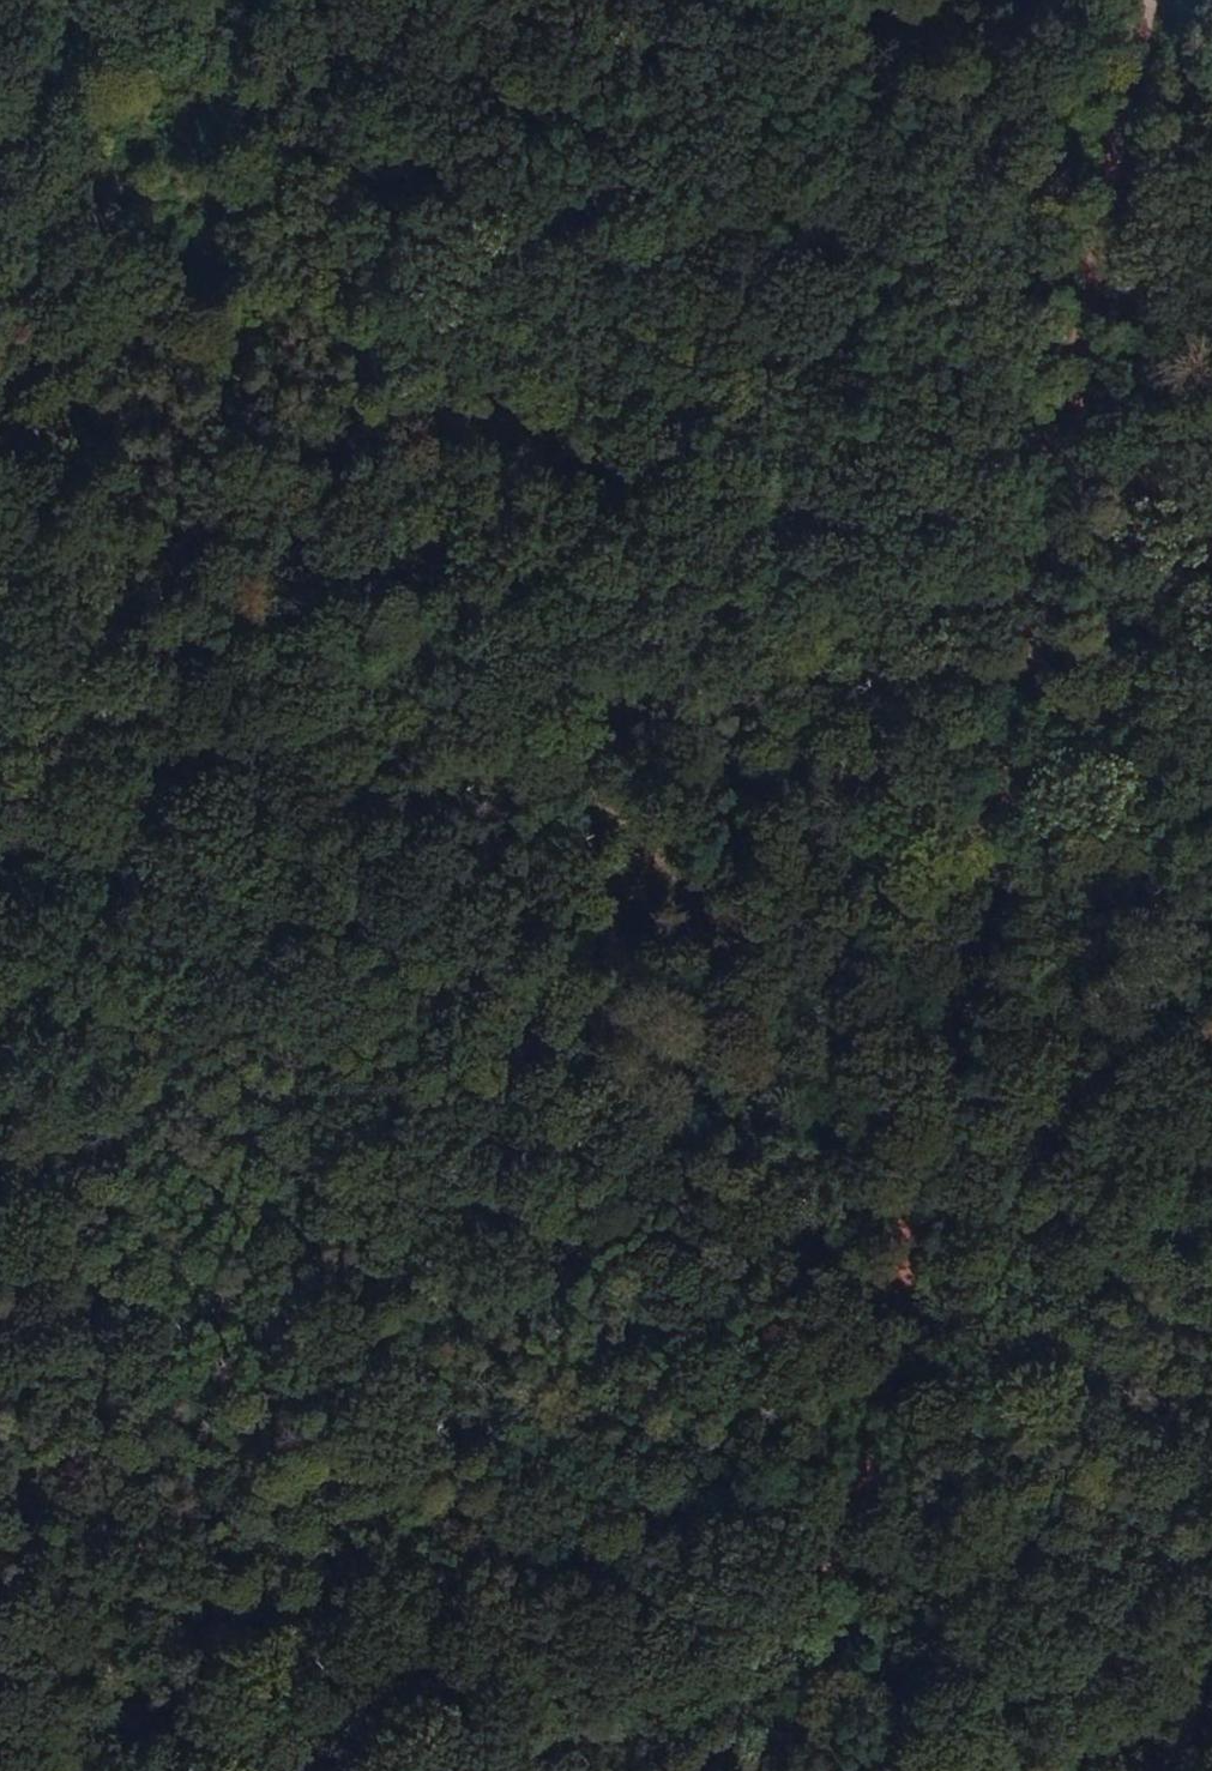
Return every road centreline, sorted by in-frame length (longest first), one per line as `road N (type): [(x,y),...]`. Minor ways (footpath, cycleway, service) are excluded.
road 1 (track): [(1160,0),(815,1770)]

